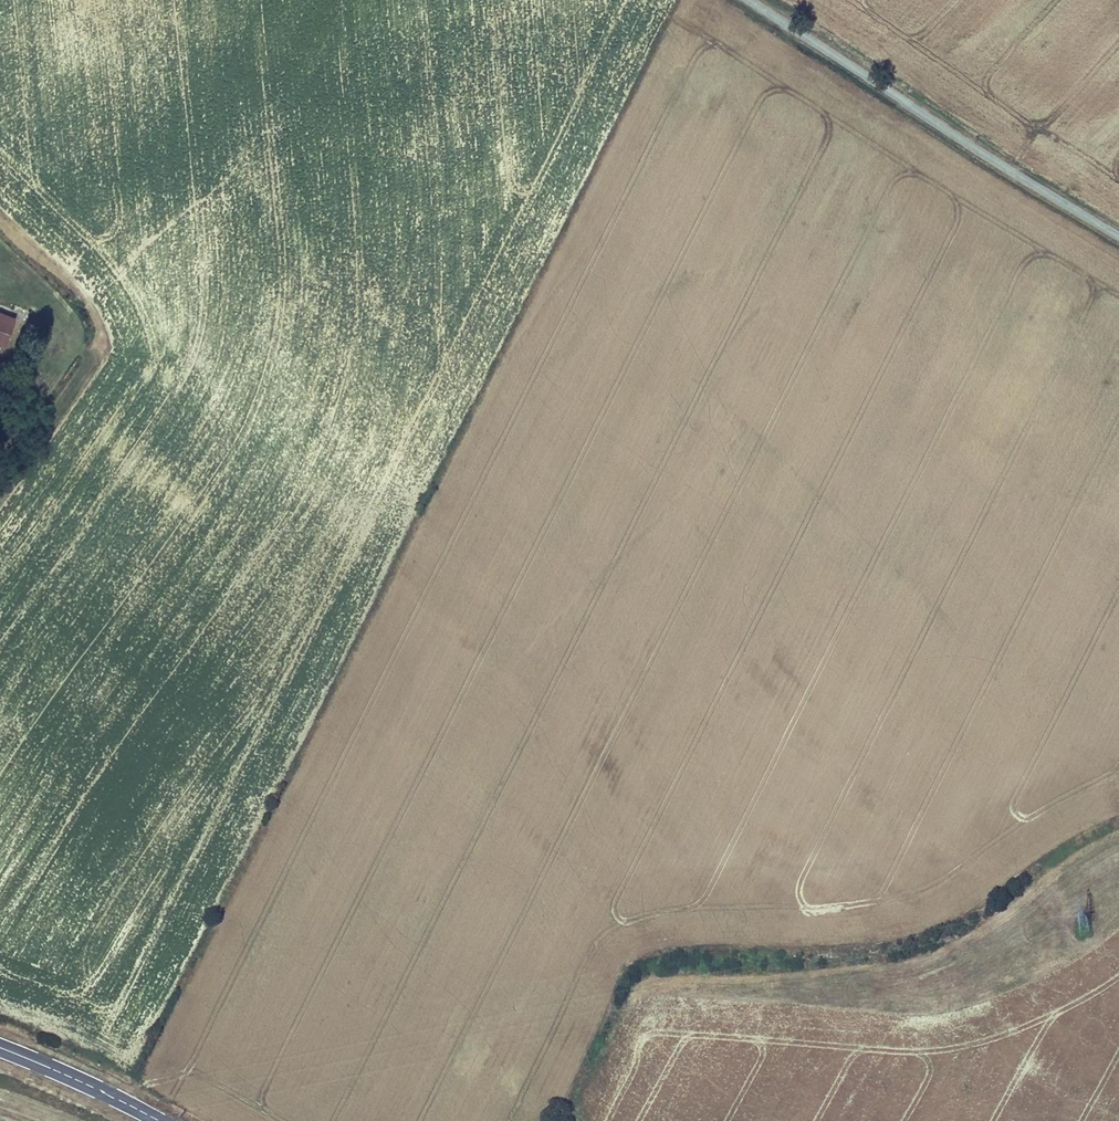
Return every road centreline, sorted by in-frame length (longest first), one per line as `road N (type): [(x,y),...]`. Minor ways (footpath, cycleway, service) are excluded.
road 1 (unclassified): [(747,0),(1118,237)]
road 2 (tertiary): [(0,1044),(164,1120)]

